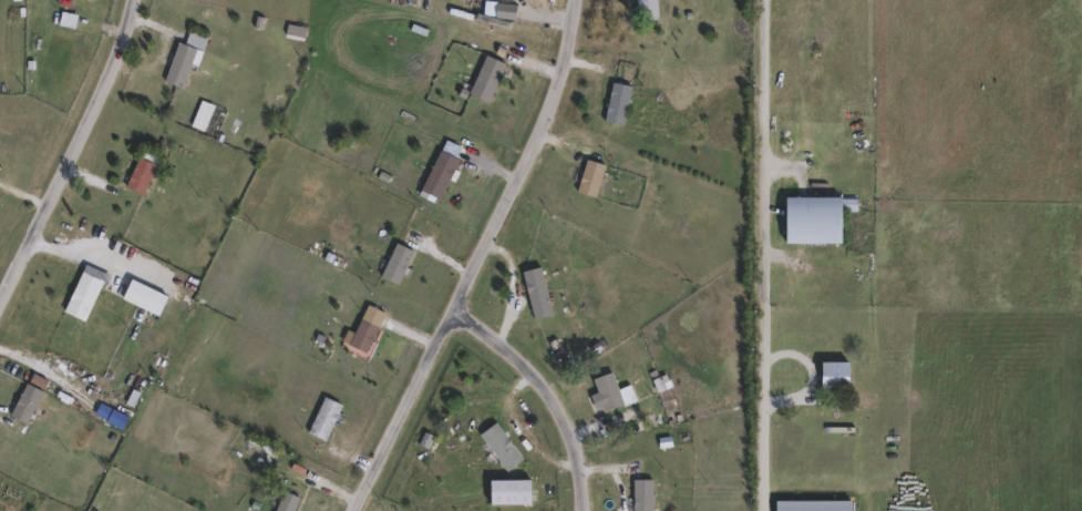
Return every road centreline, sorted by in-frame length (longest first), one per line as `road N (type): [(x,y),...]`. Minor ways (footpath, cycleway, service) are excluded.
road 1 (residential): [(359,510),(518,190),(558,91),(578,0)]
road 2 (residential): [(770,510),(769,0)]
road 3 (residential): [(0,299),(43,226),(136,0)]
road 4 (residential): [(582,510),(574,440),(550,398),(456,315)]

